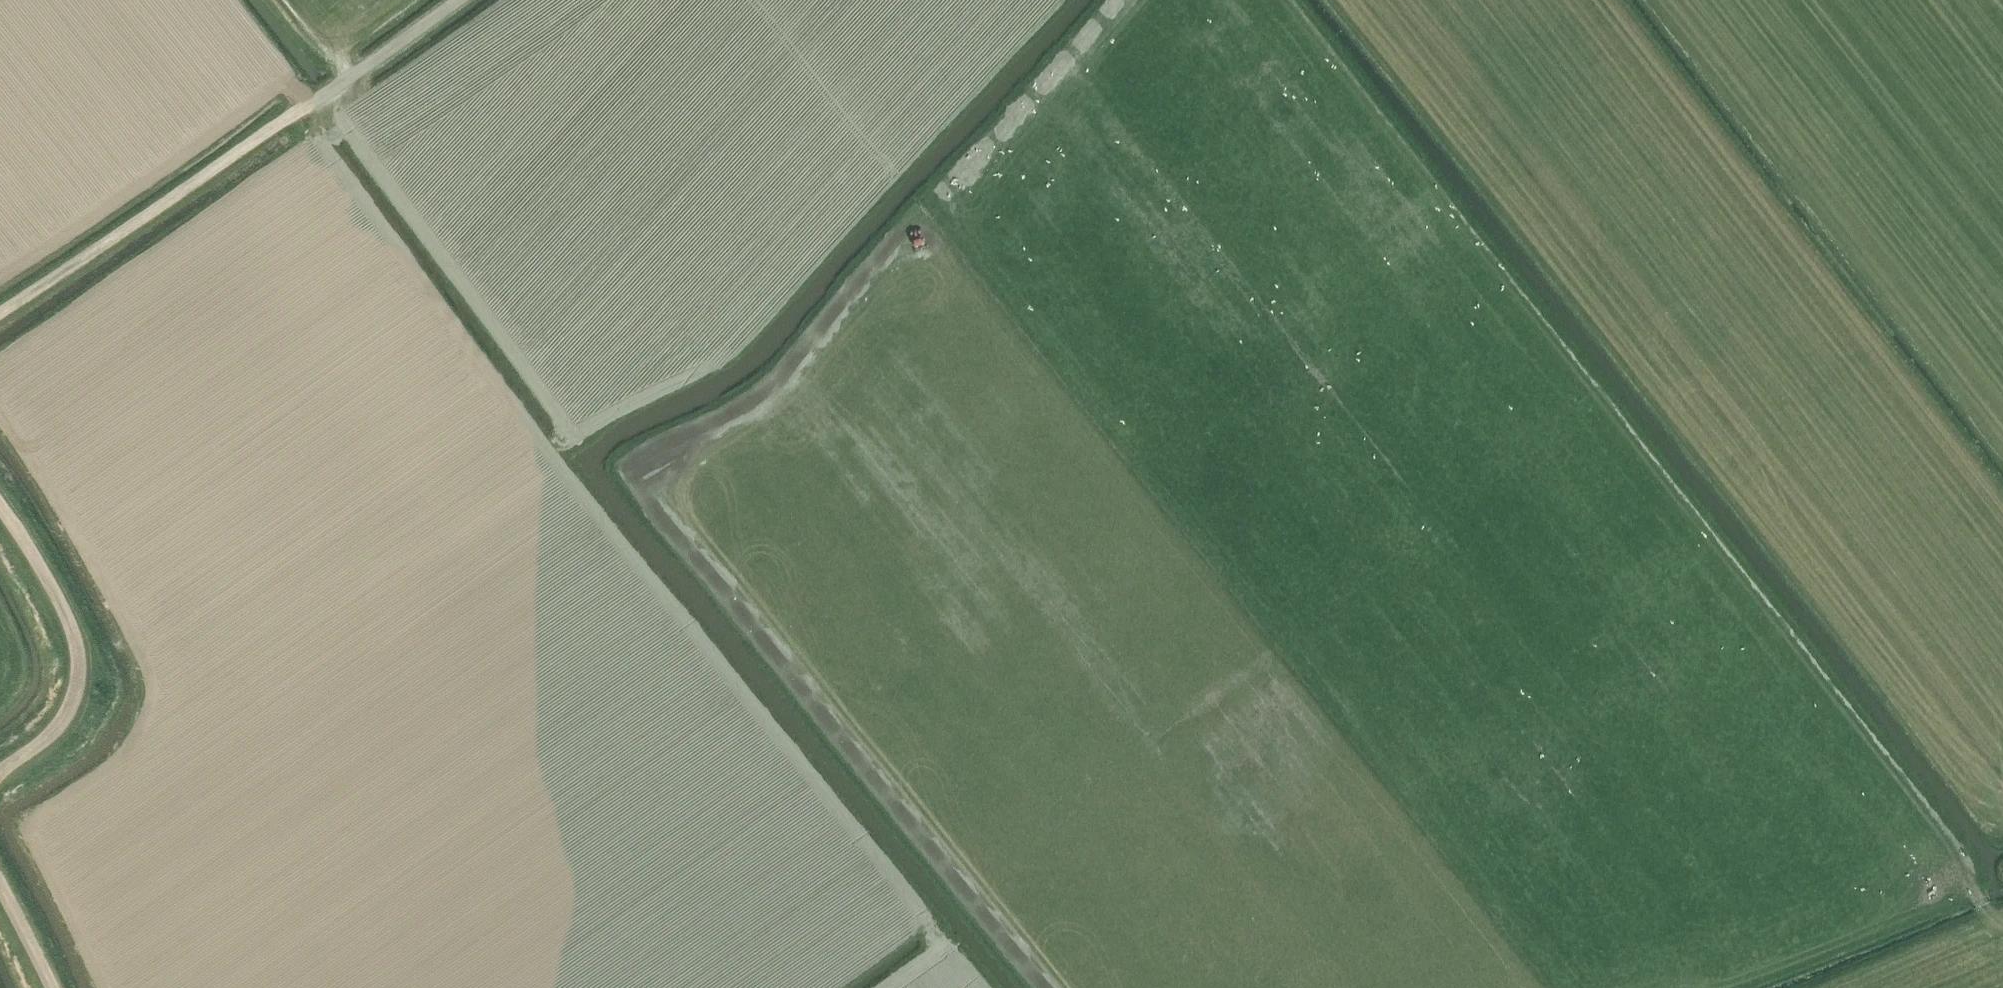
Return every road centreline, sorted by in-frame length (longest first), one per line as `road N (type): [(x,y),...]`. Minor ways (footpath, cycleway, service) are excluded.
road 1 (track): [(462,0),(0,315)]
road 2 (track): [(0,505),(68,616),(79,673),(55,729),(0,773)]

